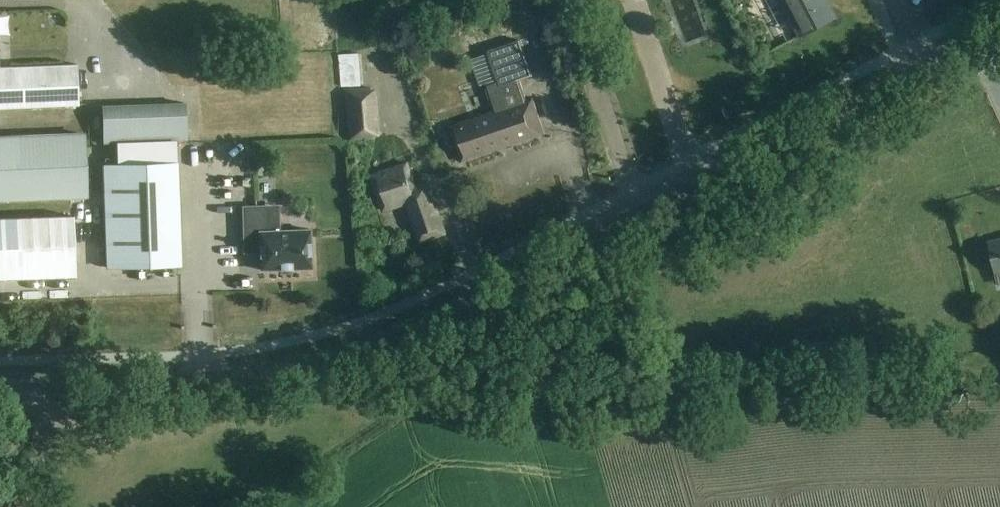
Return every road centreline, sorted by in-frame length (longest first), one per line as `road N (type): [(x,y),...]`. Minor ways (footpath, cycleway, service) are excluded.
road 1 (tertiary): [(66,391),(235,380),(412,332),(999,31)]
road 2 (track): [(999,368),(412,398),(332,389),(287,370)]
road 3 (unclassified): [(5,506),(53,432),(66,391)]

